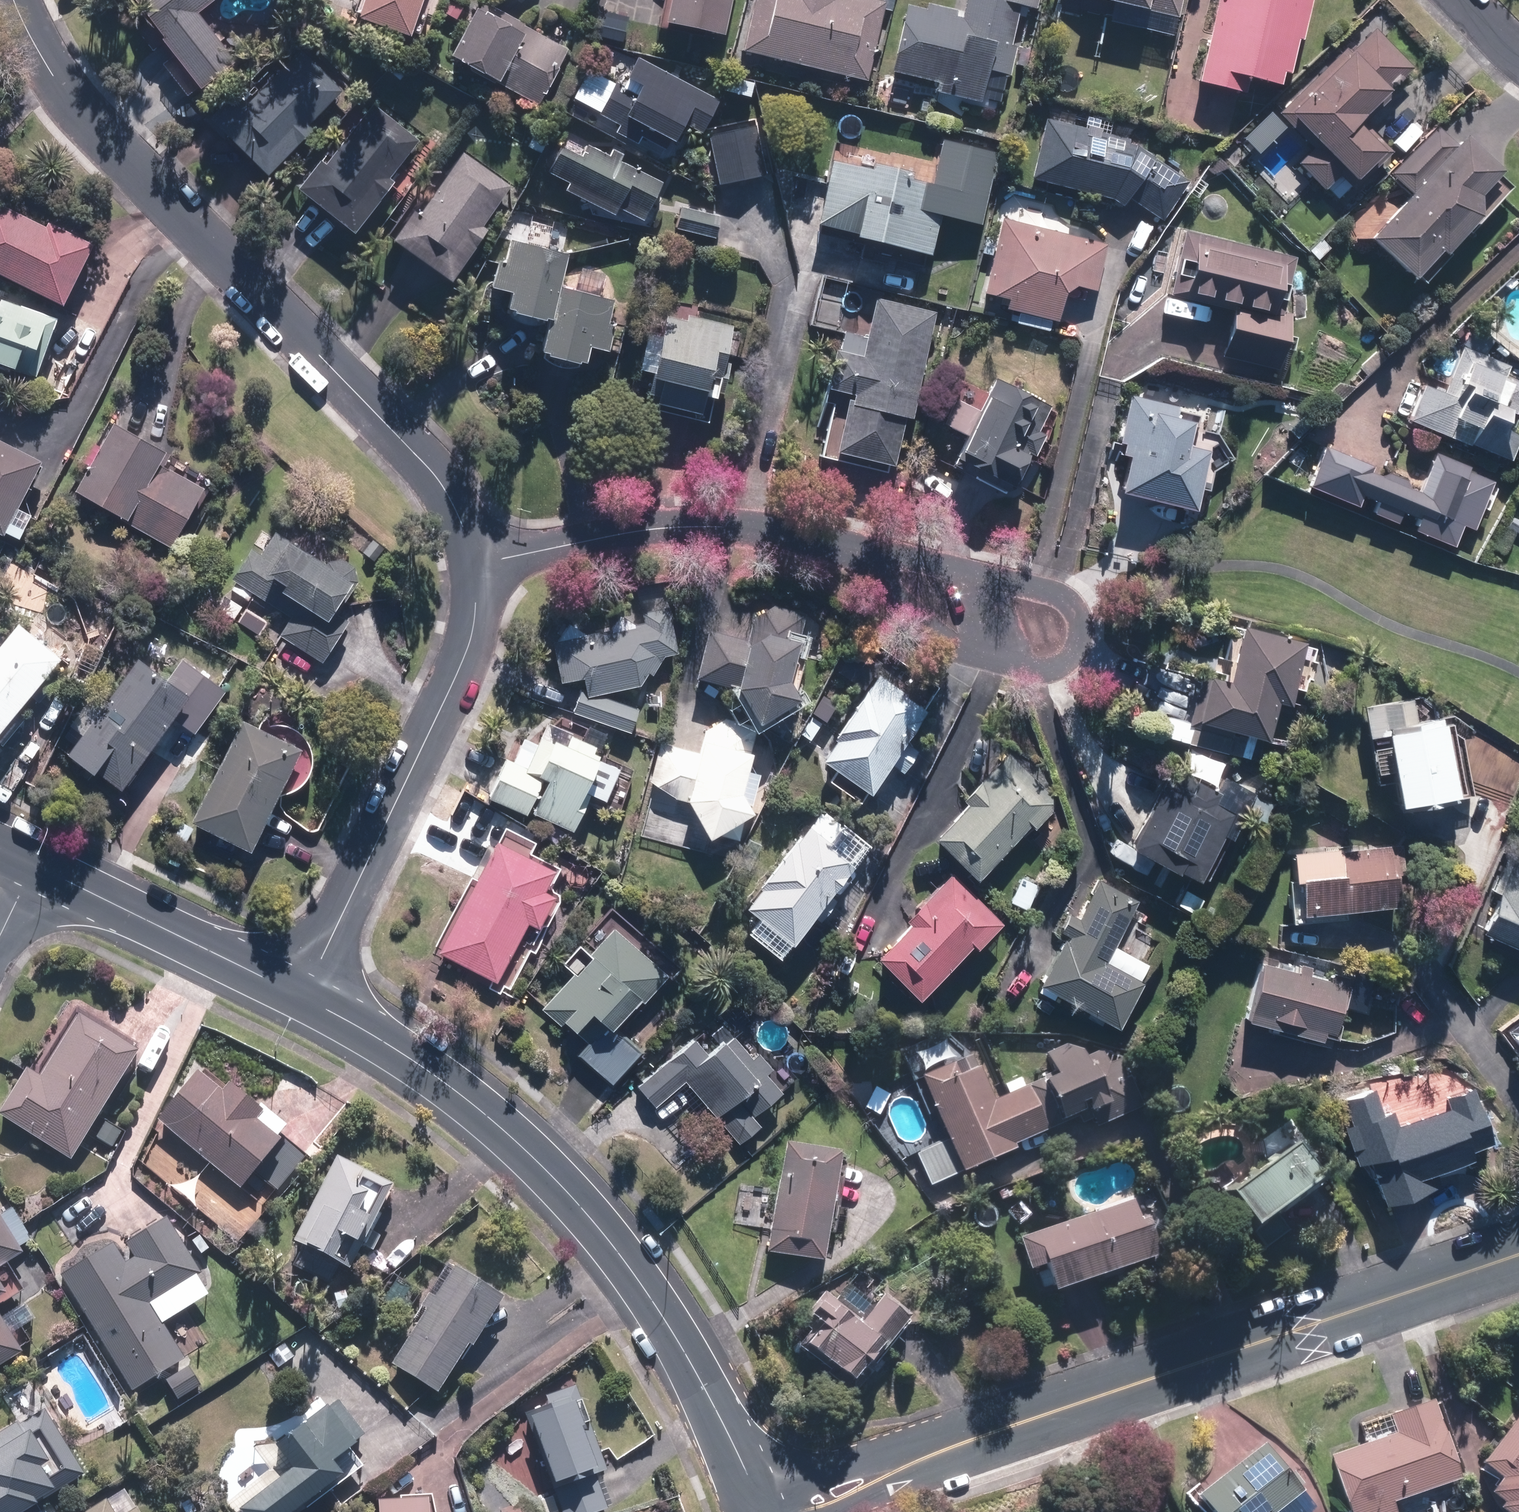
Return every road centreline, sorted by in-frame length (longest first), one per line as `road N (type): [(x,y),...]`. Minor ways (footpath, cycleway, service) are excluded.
road 1 (residential): [(478,560),(409,446),(95,129),(14,0)]
road 2 (tertiary): [(303,999),(372,1035),(473,1105),(567,1191),(638,1280),(746,1469)]
road 3 (tertiary): [(1518,1256),(1018,1424)]
road 4 (residential): [(303,999),(469,643),(478,560)]
road 5 (residential): [(848,554),(1028,588),(1079,611),(1078,644),(1063,663),(1031,665),(972,649)]
road 6 (residential): [(478,560),(660,528),(722,527),(848,554)]
road 7 (tertiary): [(31,862),(303,999)]
road 8 (tertiary): [(746,1469),(1018,1424)]
road 9 (tertiary): [(1018,1424),(857,1511)]
road 10 (residential): [(972,649),(848,554)]

